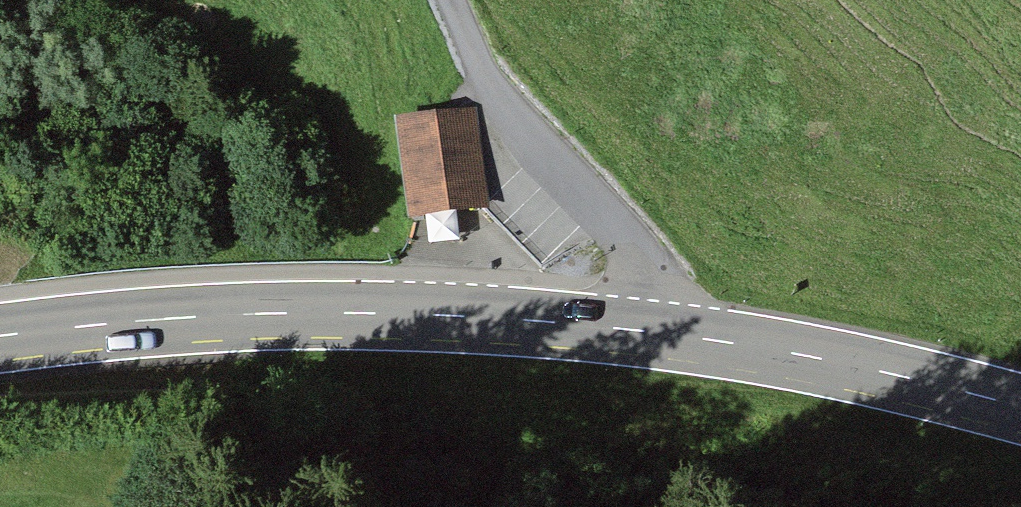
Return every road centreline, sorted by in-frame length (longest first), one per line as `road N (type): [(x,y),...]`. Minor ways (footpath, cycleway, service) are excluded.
road 1 (secondary): [(0,336),(256,313),(525,320),(655,331),(844,363),(1020,405)]
road 2 (track): [(450,0),(494,100),(658,286),(655,331)]

